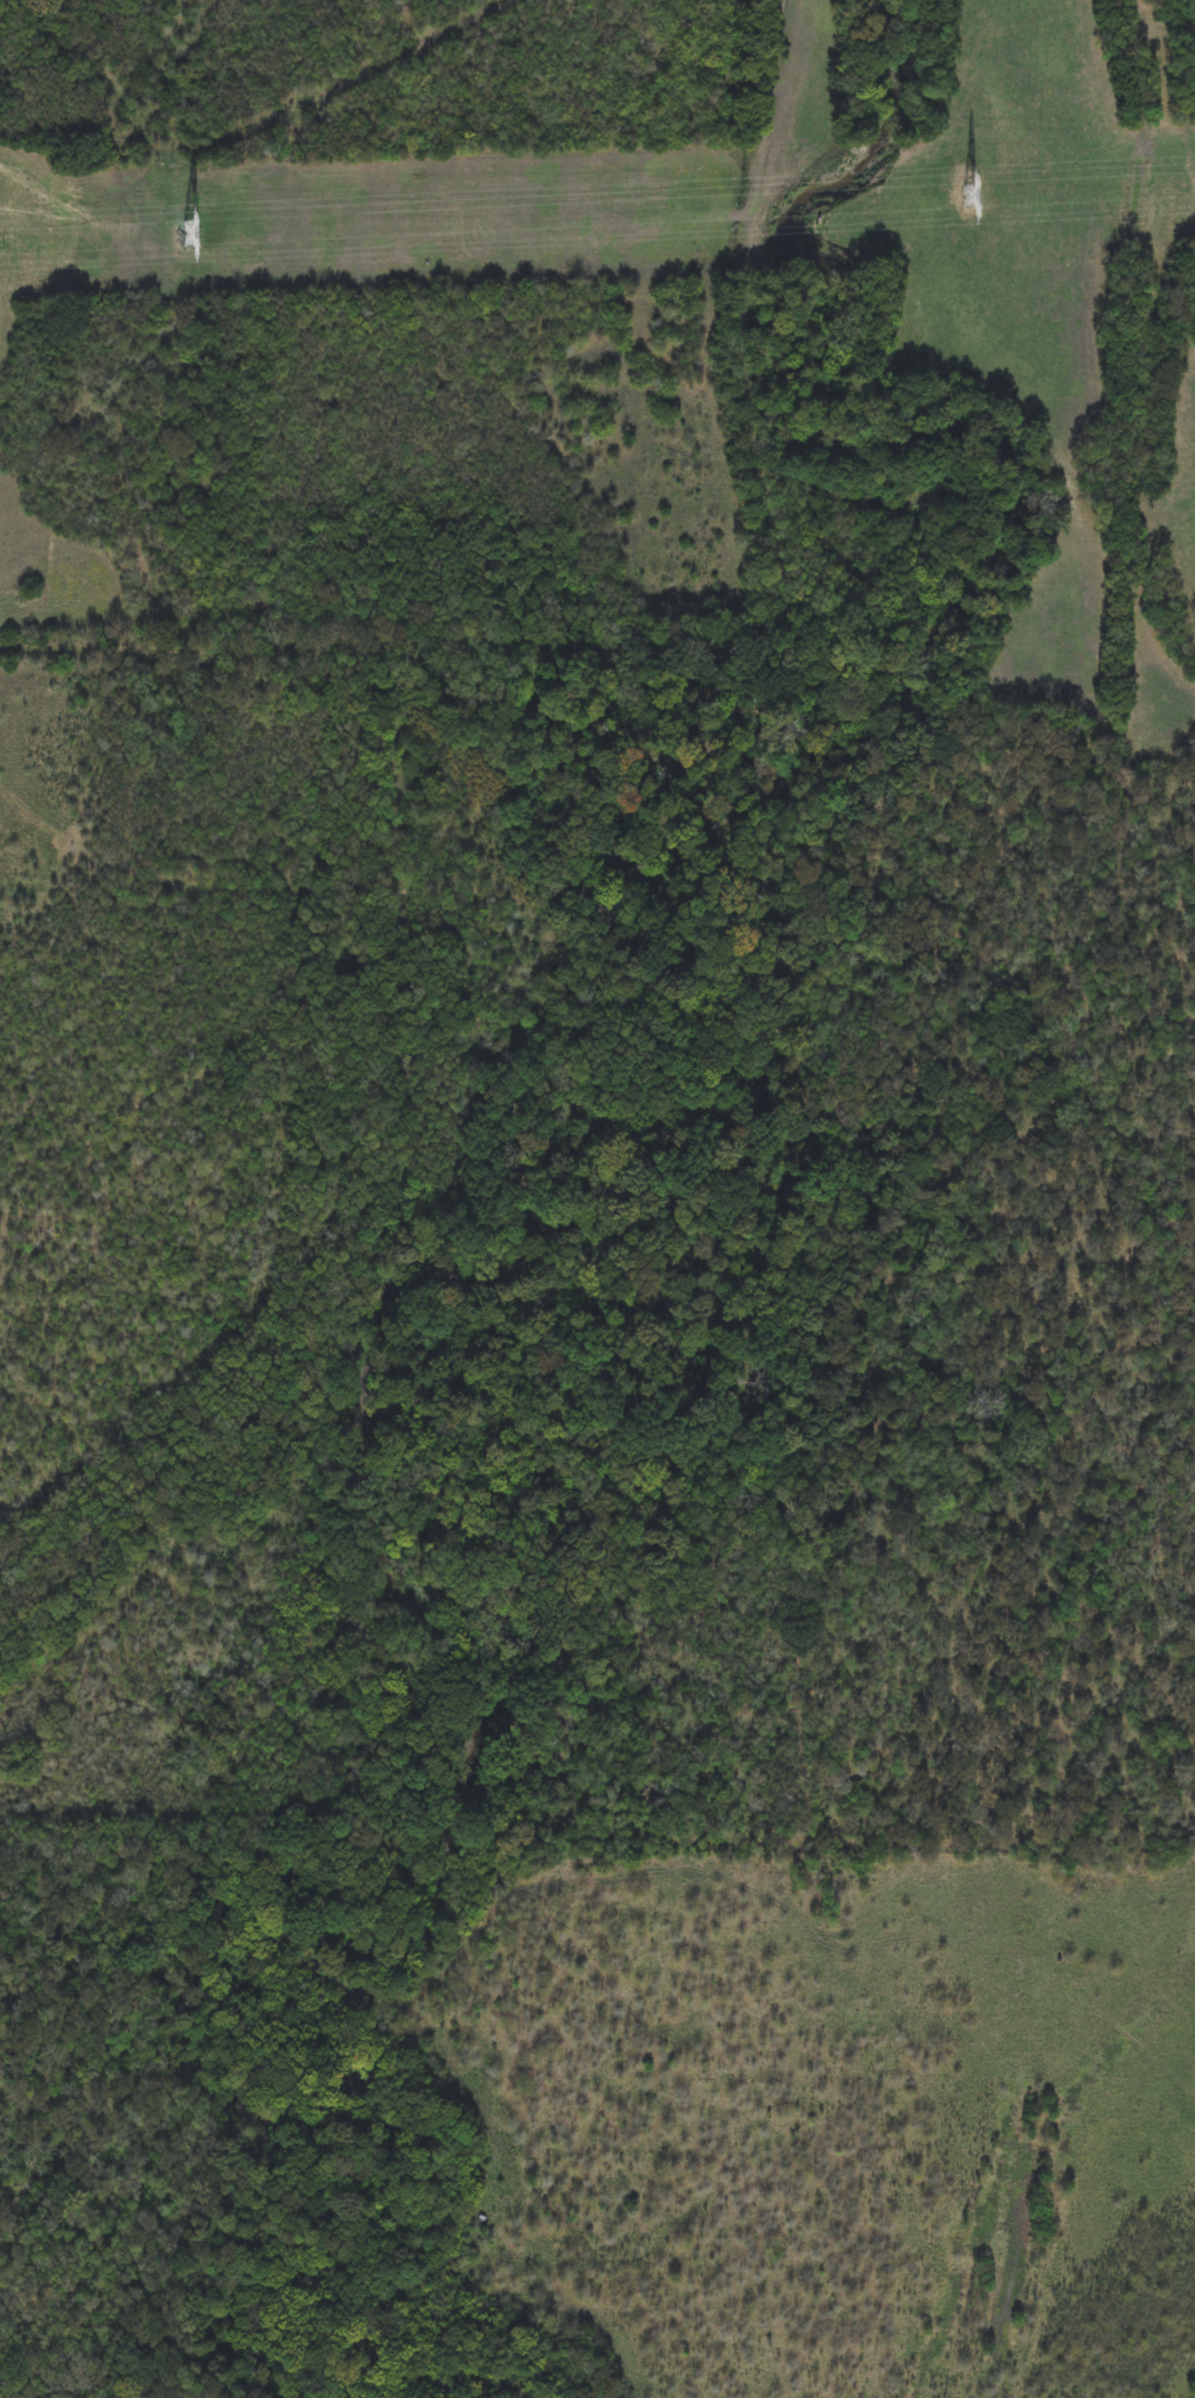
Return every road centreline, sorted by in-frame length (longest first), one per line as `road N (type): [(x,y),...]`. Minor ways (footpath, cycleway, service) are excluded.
road 1 (track): [(0,634),(617,641),(749,622),(781,575),(744,362),(784,0)]

